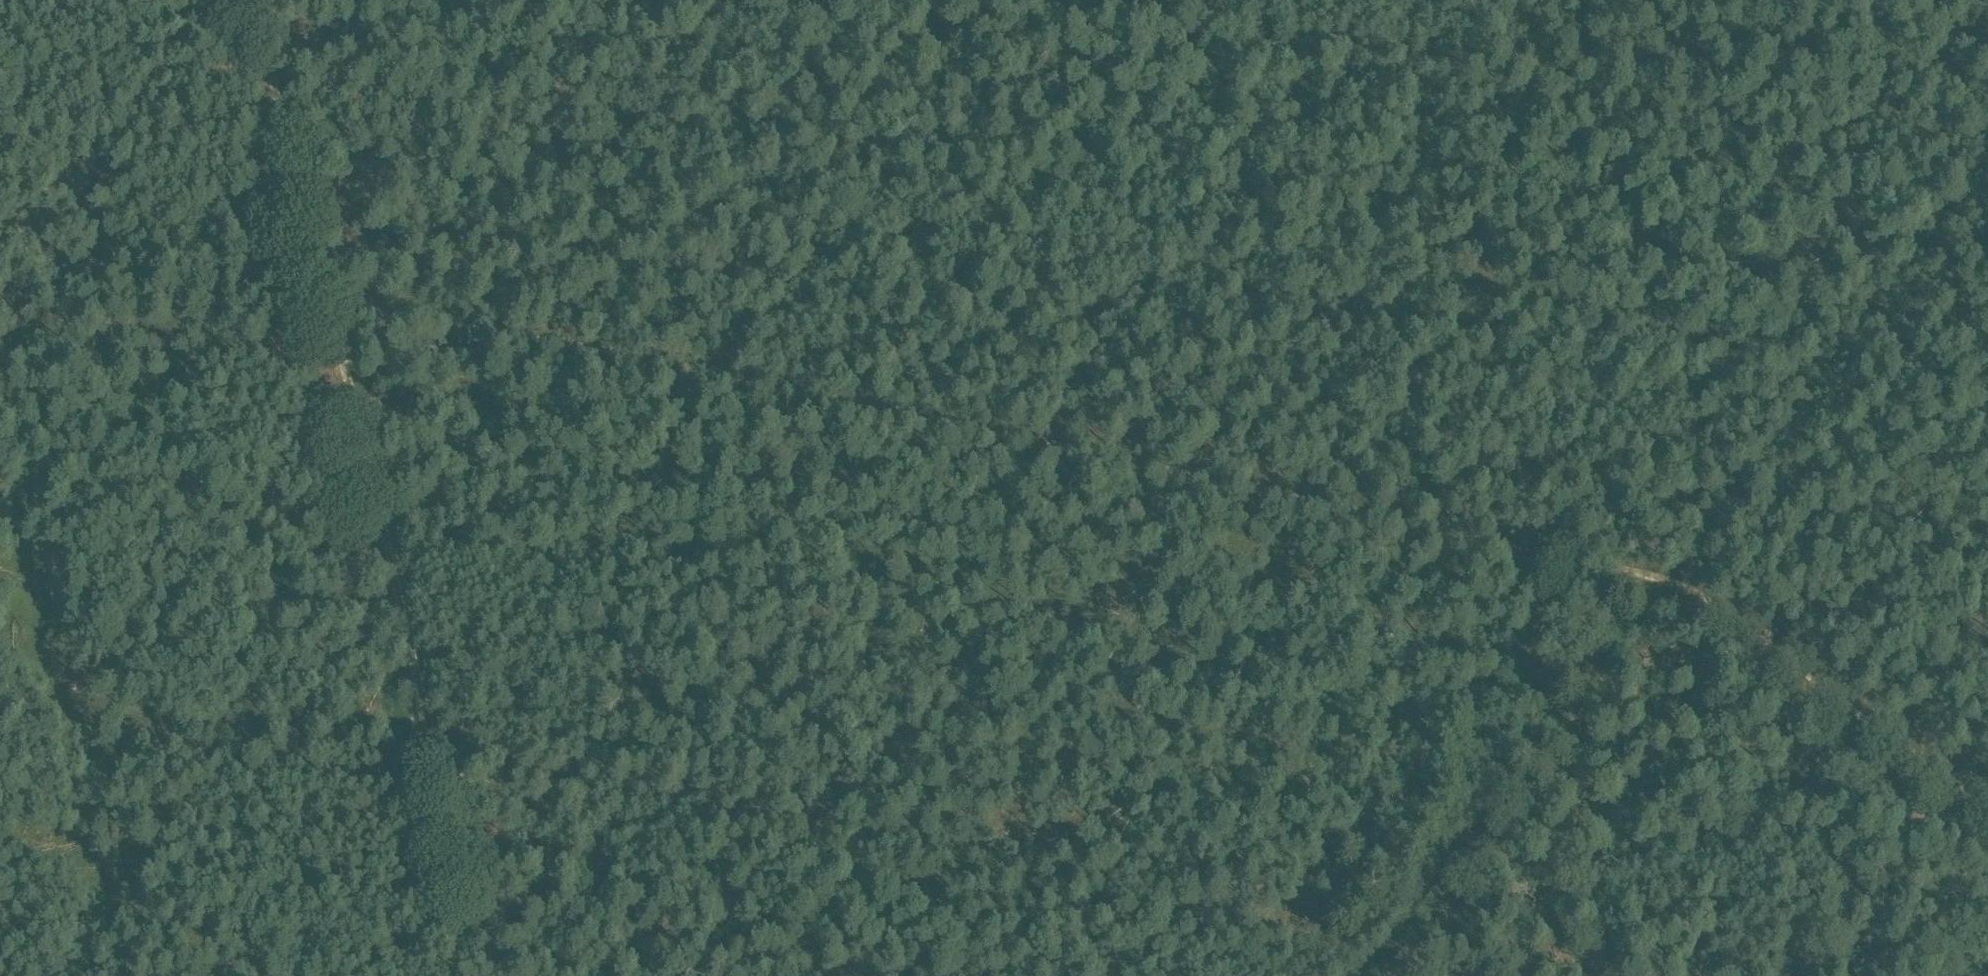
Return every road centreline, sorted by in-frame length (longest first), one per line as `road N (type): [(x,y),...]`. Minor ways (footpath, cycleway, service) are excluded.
road 1 (track): [(490,975),(325,300)]
road 2 (track): [(325,300),(254,0)]

